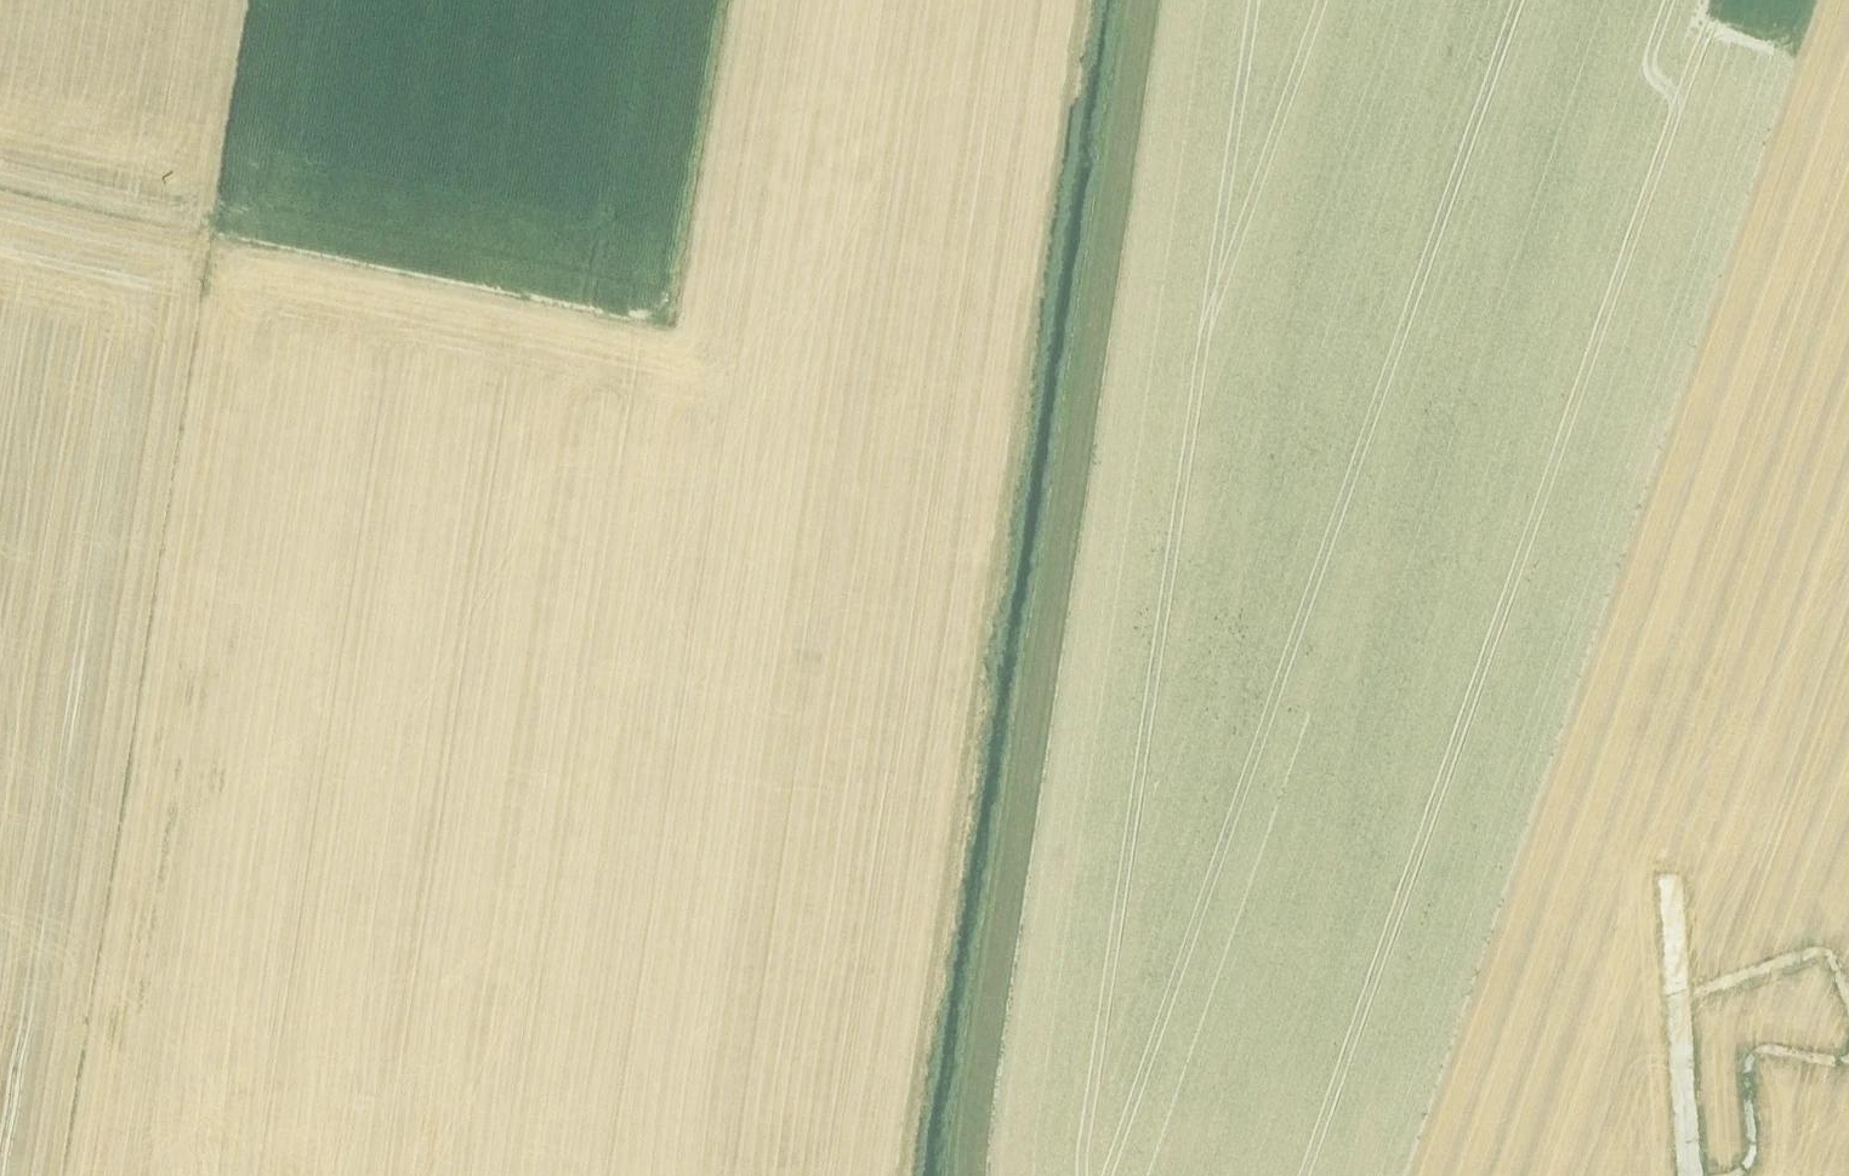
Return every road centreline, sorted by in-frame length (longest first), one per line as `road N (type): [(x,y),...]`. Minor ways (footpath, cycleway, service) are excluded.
road 1 (track): [(1691,1175),(1670,884)]

